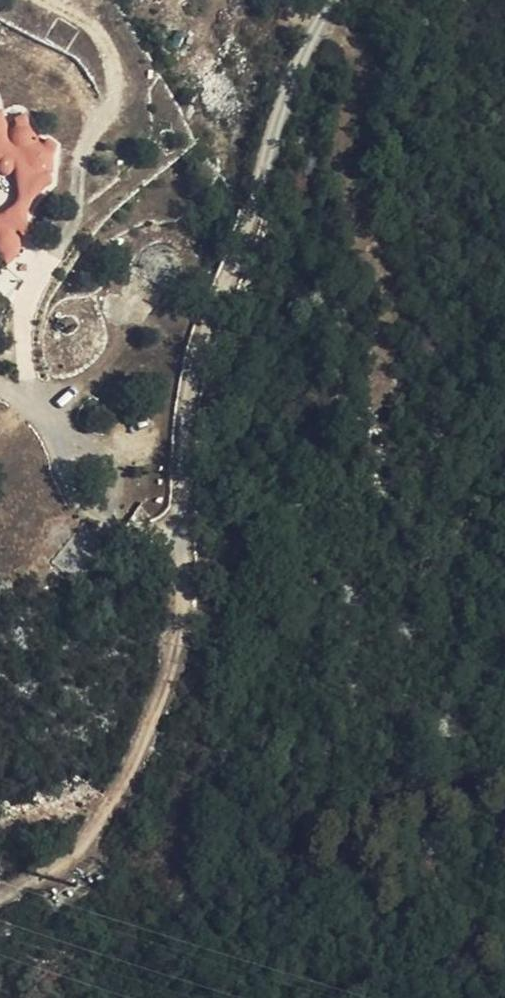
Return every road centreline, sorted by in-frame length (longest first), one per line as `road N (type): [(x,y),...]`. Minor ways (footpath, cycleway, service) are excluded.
road 1 (residential): [(335,0),(270,147),(191,388),(172,649)]
road 2 (track): [(172,649),(130,779),(56,869),(0,901)]
road 3 (track): [(179,560),(109,526),(56,434),(0,389)]

